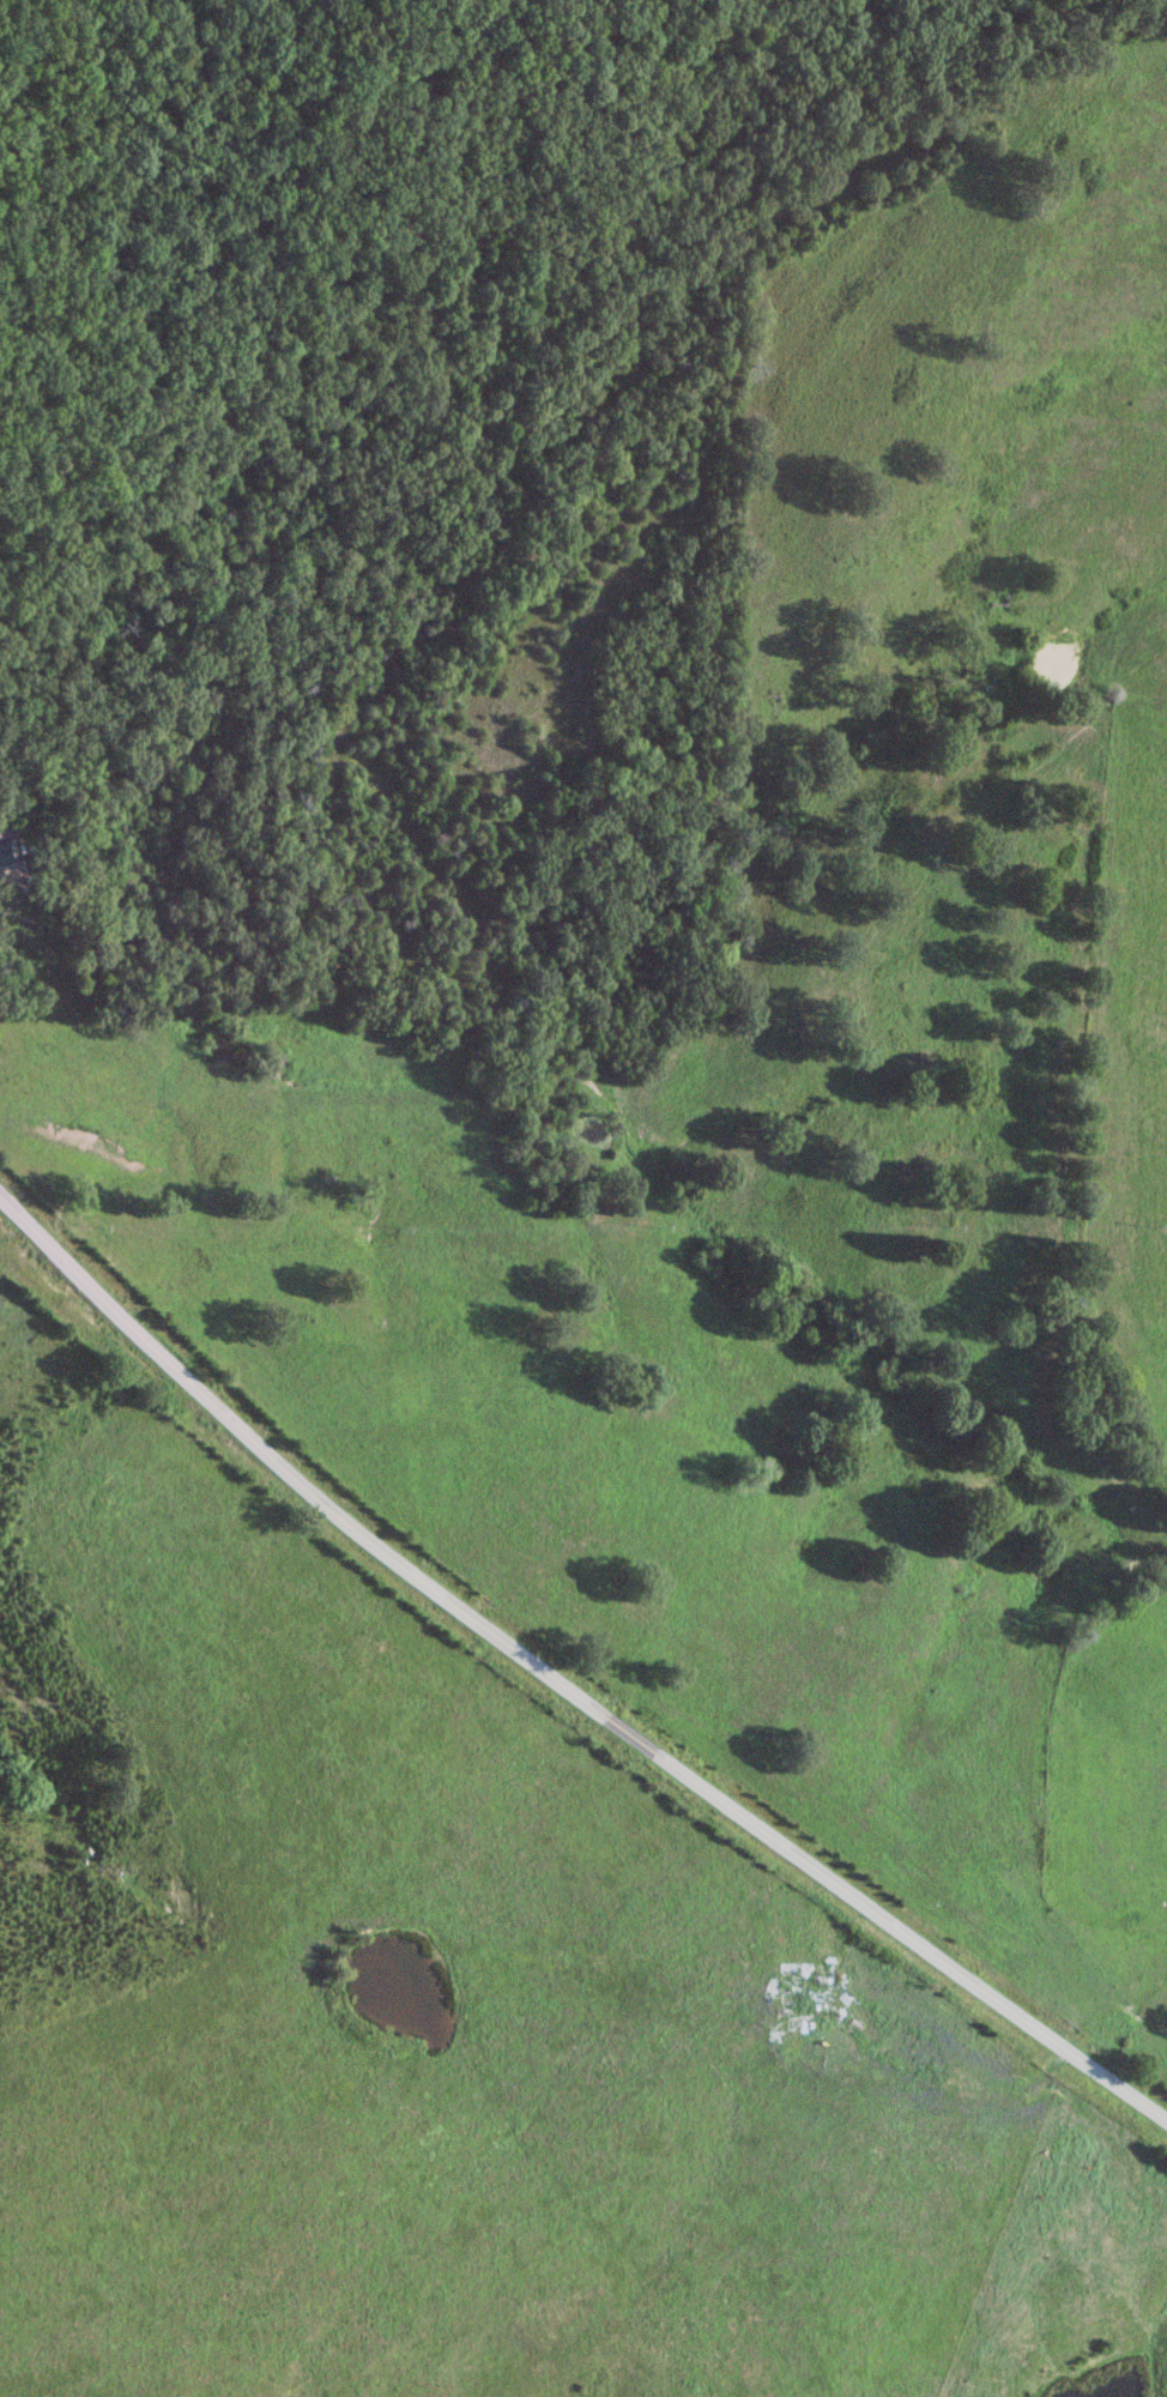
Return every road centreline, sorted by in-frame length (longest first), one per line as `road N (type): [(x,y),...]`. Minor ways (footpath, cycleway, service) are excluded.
road 1 (tertiary): [(1166,2125),(724,1811),(464,1693),(290,1569),(0,1256)]

